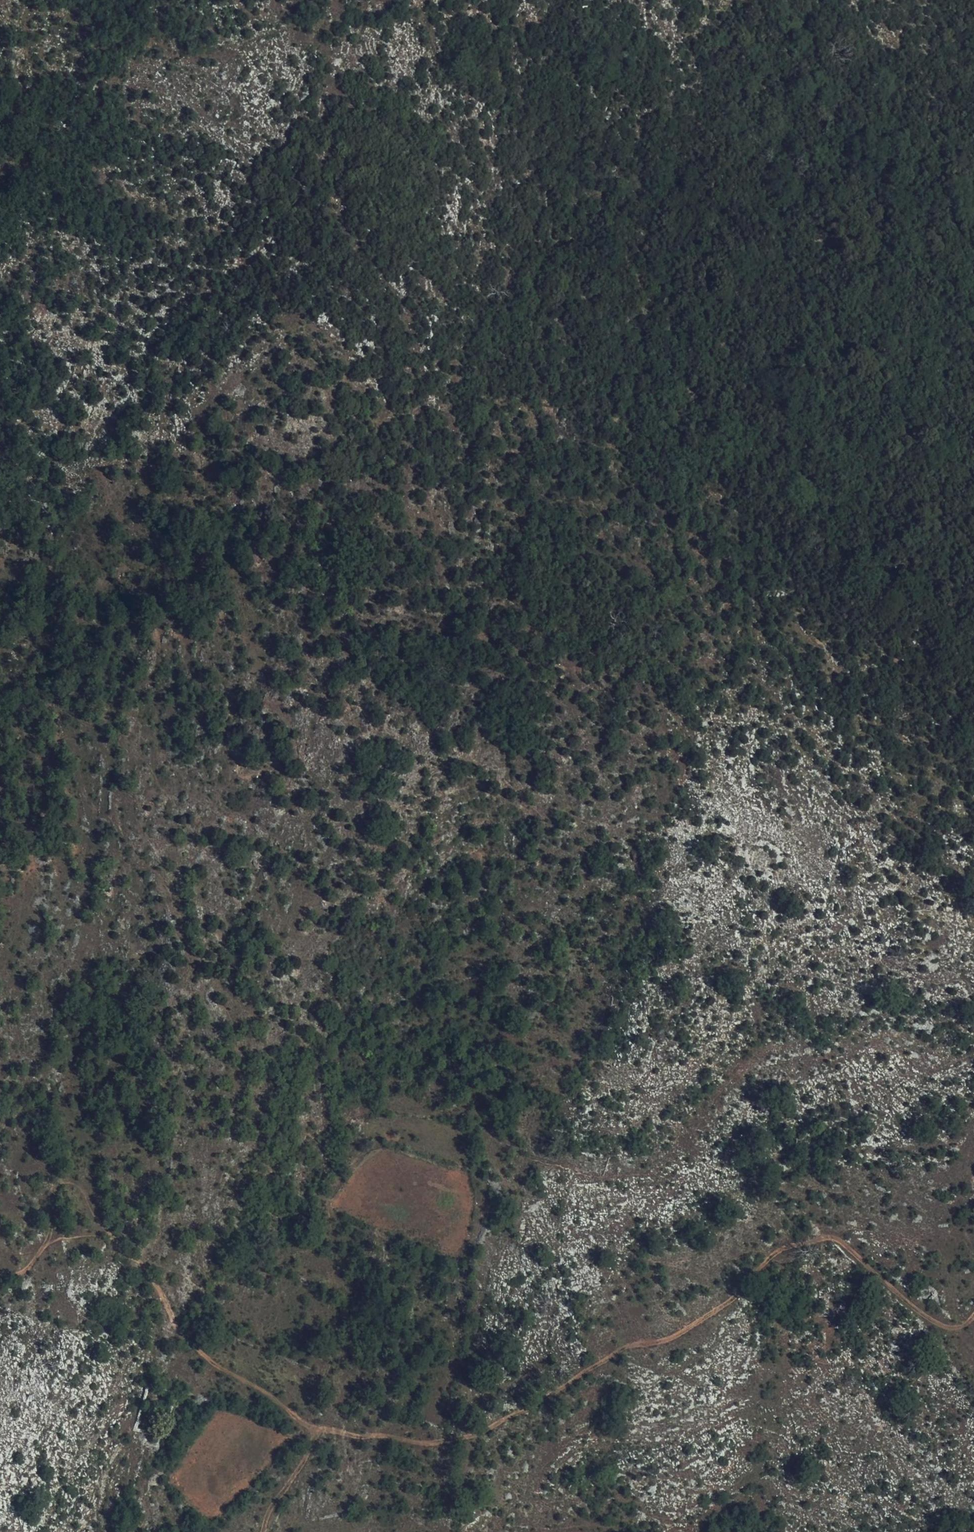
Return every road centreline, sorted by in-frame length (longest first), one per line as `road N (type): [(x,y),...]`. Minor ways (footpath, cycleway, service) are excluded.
road 1 (track): [(973,1318),(961,1328),(940,1326),(837,1238),(822,1237),(783,1248),(718,1311),(670,1339),(626,1348),(482,1436),(424,1445),(321,1431),(221,1368),(186,1339),(141,1262),(112,1239)]
road 2 (track): [(112,1239),(85,1188),(65,1180),(47,1245)]

